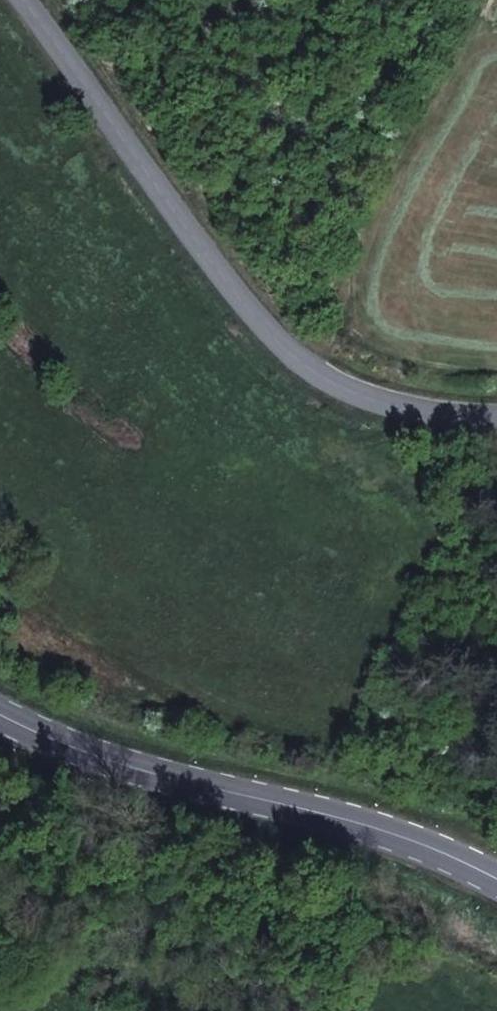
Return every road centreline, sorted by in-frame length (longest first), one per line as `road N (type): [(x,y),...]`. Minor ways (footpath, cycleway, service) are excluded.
road 1 (unclassified): [(24,0),(231,287),(284,346),(363,394),(496,417)]
road 2 (secondary): [(496,877),(356,824),(102,761),(0,715)]

